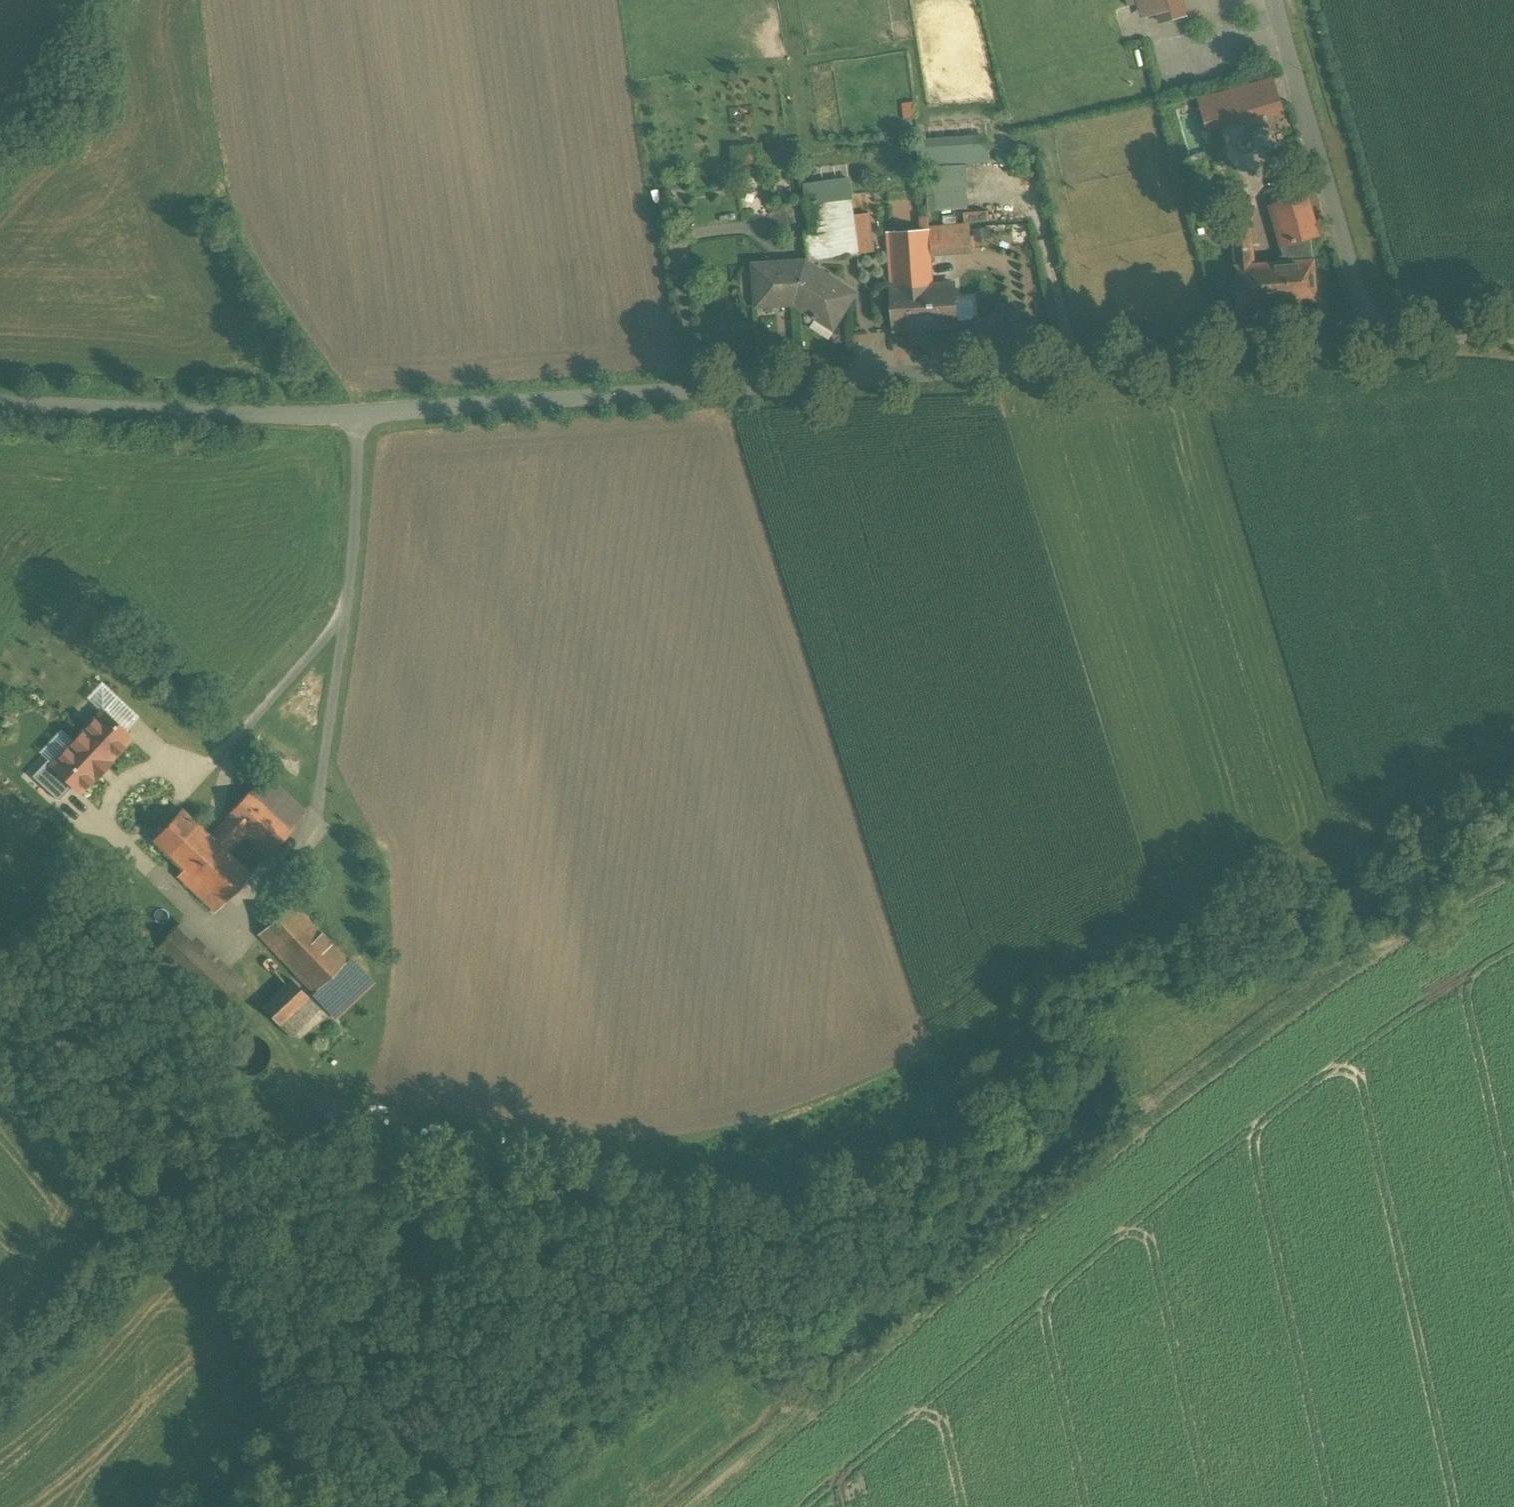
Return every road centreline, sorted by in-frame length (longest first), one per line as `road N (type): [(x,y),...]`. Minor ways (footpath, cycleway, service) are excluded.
road 1 (unclassified): [(0,408),(361,413),(1373,341)]
road 2 (unclassified): [(1373,341),(1273,0)]
road 3 (unclassified): [(1373,341),(1513,339)]

